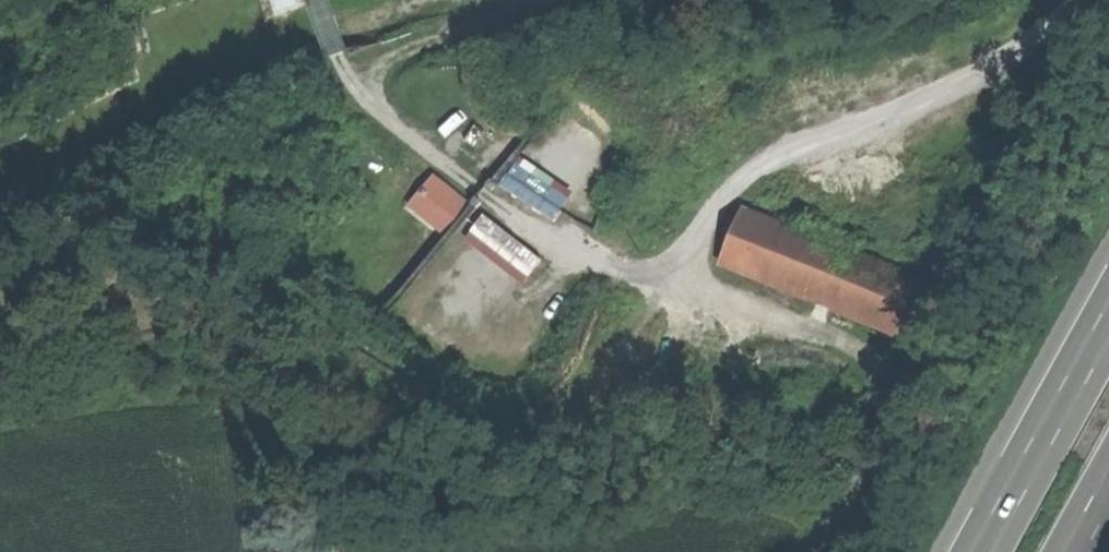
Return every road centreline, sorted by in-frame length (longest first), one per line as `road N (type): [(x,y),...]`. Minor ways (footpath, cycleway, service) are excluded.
road 1 (trunk): [(1108,335),(988,551)]

